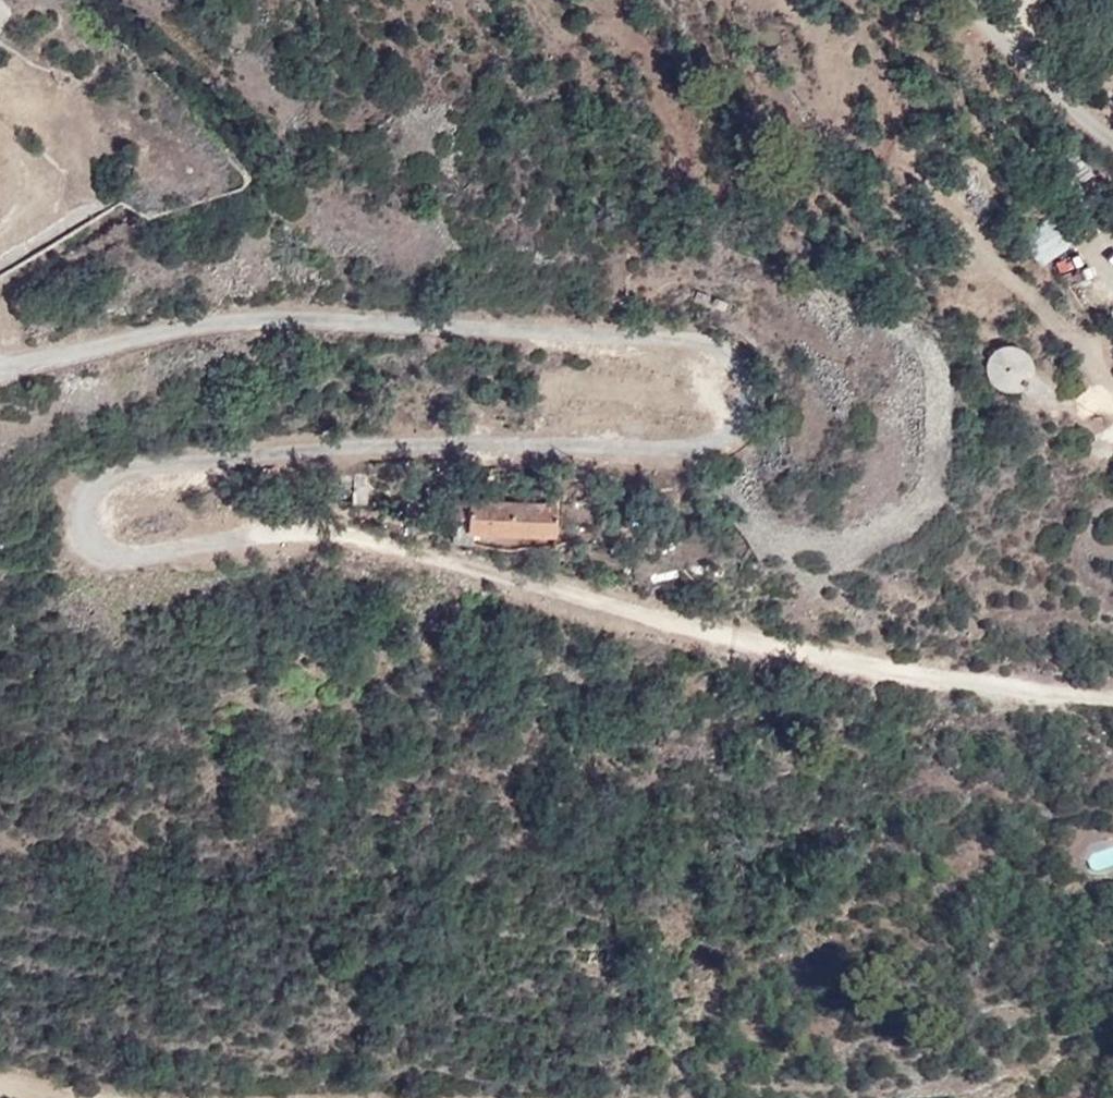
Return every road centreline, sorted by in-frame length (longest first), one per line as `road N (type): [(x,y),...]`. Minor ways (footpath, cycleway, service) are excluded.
road 1 (unclassified): [(1112,135),(961,0)]

